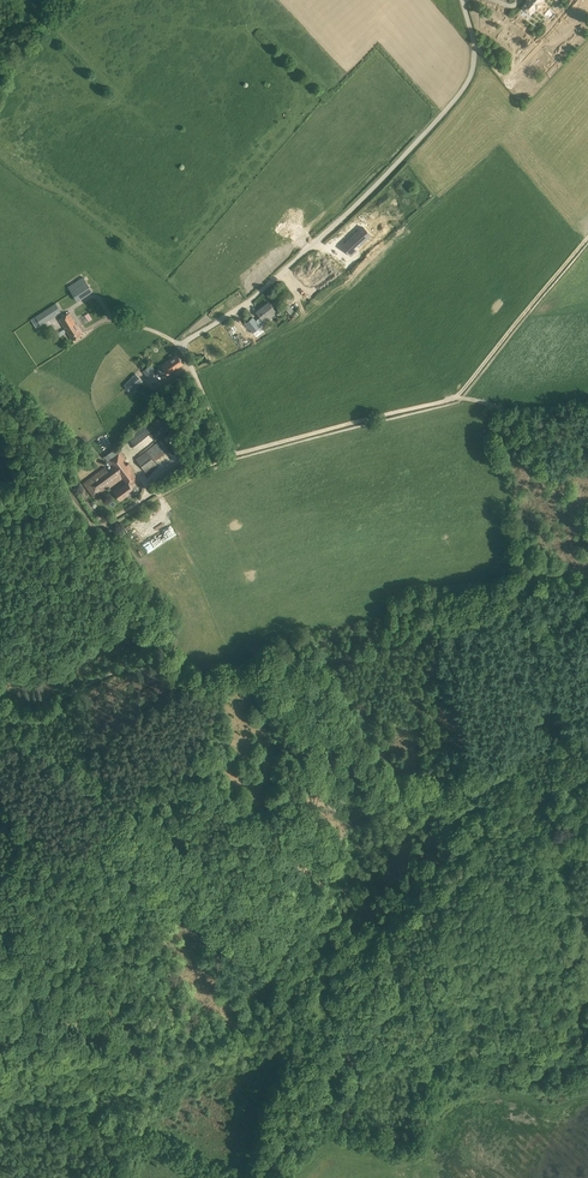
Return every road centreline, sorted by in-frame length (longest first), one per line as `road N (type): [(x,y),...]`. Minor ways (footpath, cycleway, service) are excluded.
road 1 (unclassified): [(462,0),(472,50),(455,98),(246,305),(187,340),(183,350),(197,377)]
road 2 (track): [(587,586),(527,590),(462,624),(357,658),(272,667),(251,678)]
road 3 (track): [(165,632),(128,664),(61,698),(0,706)]

